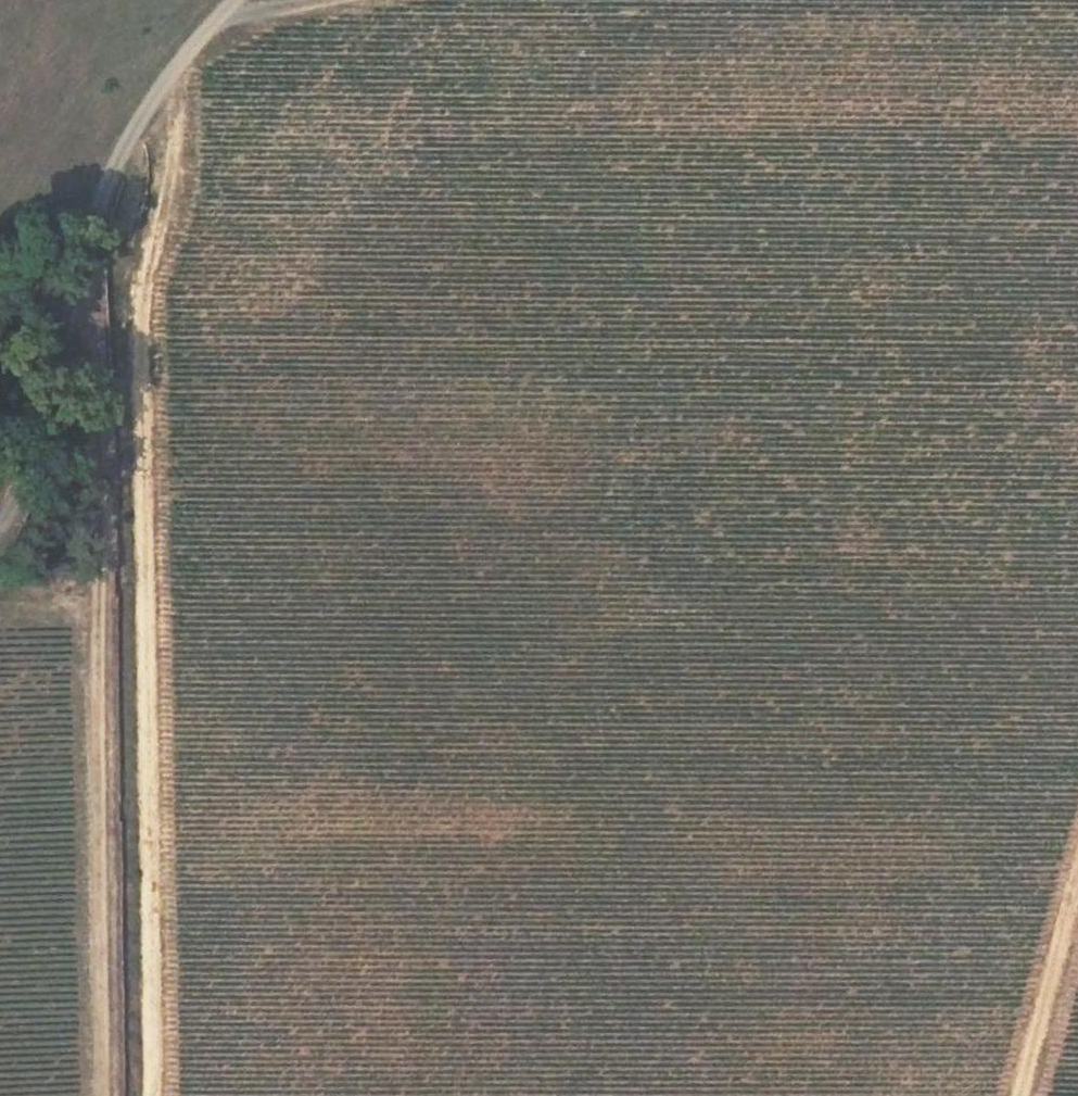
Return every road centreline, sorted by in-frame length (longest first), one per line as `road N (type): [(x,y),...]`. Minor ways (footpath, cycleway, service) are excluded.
road 1 (track): [(174,68),(171,164),(139,303),(152,1095)]
road 2 (track): [(0,521),(33,466),(114,163),(174,68),(238,0)]
road 3 (track): [(1077,883),(1023,1095)]

